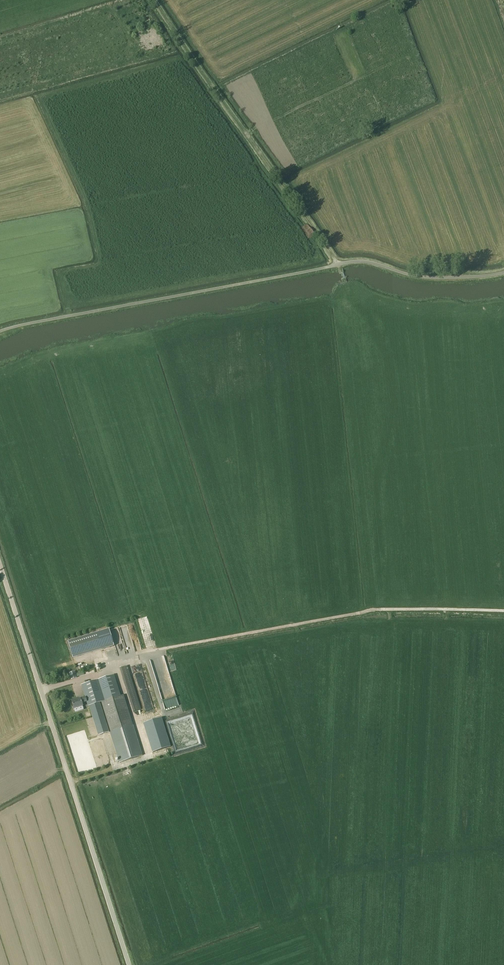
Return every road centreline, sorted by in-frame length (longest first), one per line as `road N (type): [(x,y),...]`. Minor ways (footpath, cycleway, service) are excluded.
road 1 (unclassified): [(0,333),(359,260),(408,273),(503,272)]
road 2 (track): [(41,692),(137,655),(371,610),(503,611)]
road 3 (unclassified): [(129,964),(0,566)]
road 4 (track): [(344,281),(155,0)]

